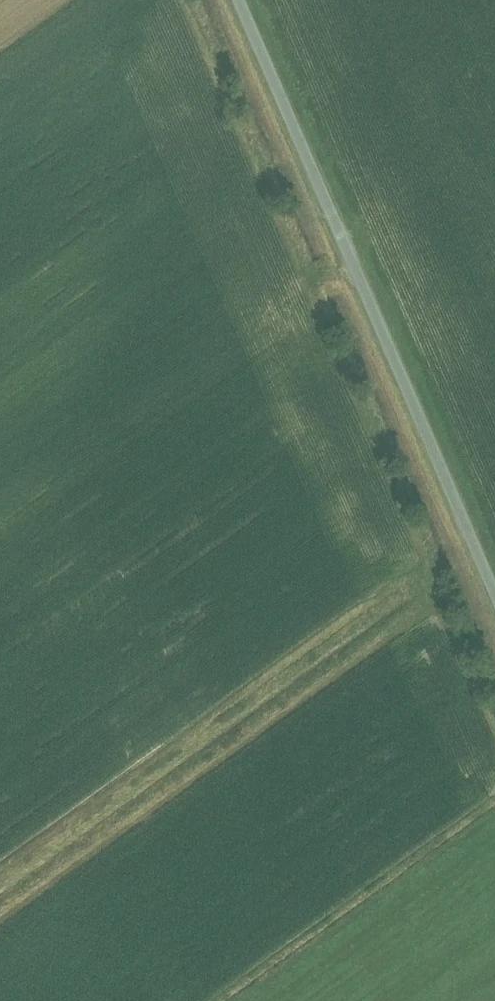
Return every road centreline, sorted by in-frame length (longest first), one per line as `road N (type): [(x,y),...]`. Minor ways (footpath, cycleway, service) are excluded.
road 1 (unclassified): [(494,606),(233,0)]

